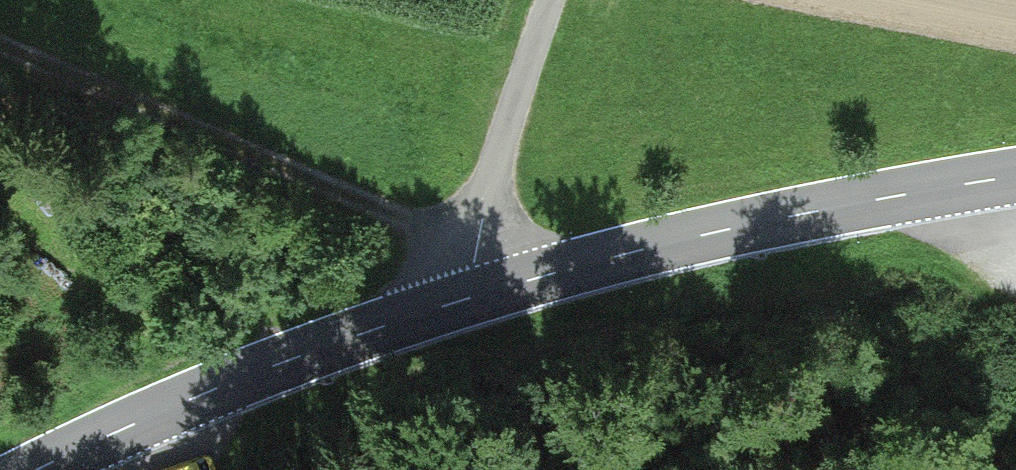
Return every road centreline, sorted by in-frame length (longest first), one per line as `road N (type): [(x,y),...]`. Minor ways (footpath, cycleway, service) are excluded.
road 1 (secondary): [(1015,175),(706,235),(483,294),(174,406),(37,469)]
road 2 (track): [(473,266),(405,221),(156,103),(0,40)]
road 3 (track): [(483,294),(473,266),(500,147),(551,0)]

